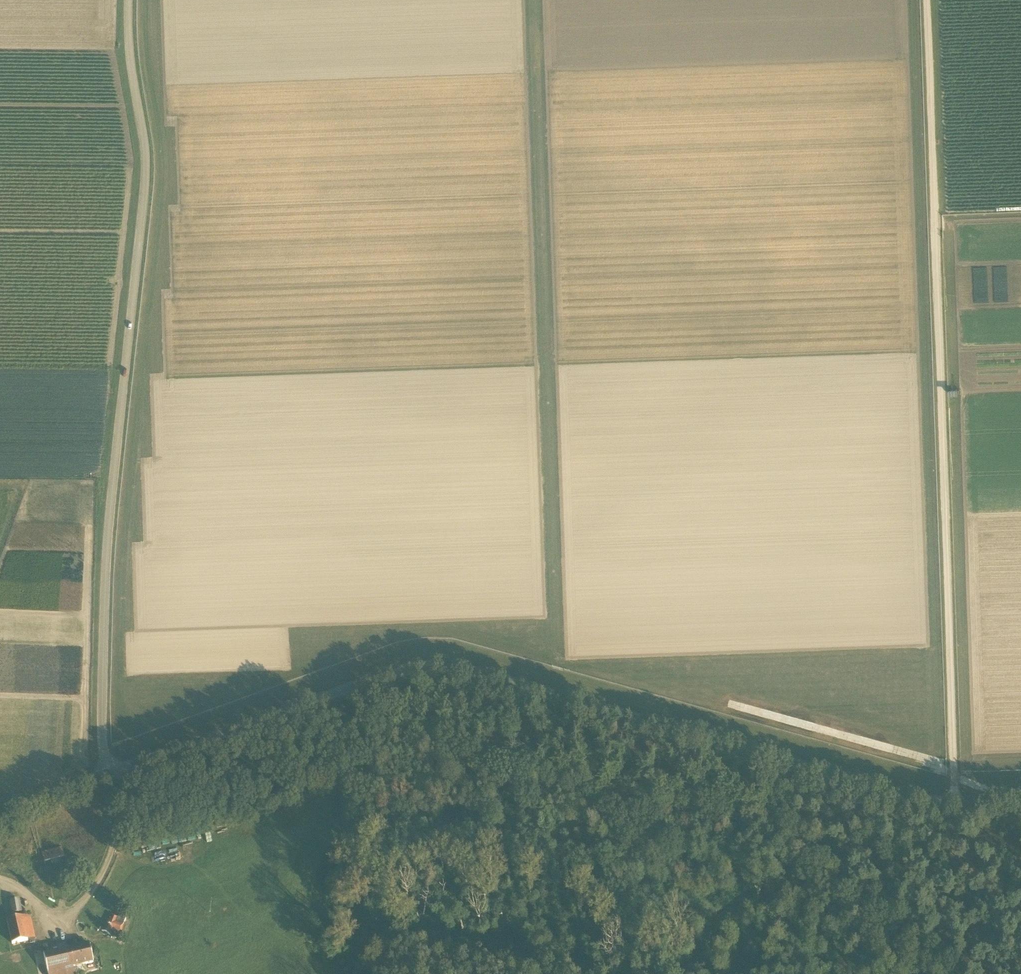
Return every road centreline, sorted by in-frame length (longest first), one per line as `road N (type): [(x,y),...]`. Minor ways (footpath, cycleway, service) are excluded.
road 1 (unclassified): [(111,775),(393,671),(440,666),(951,807),(1020,802)]
road 2 (track): [(951,807),(922,0)]
road 3 (unclassified): [(111,775),(103,759),(103,568),(143,162),(128,0)]
road 4 (residential): [(0,880),(47,915),(82,911),(119,835),(121,797),(111,775)]

